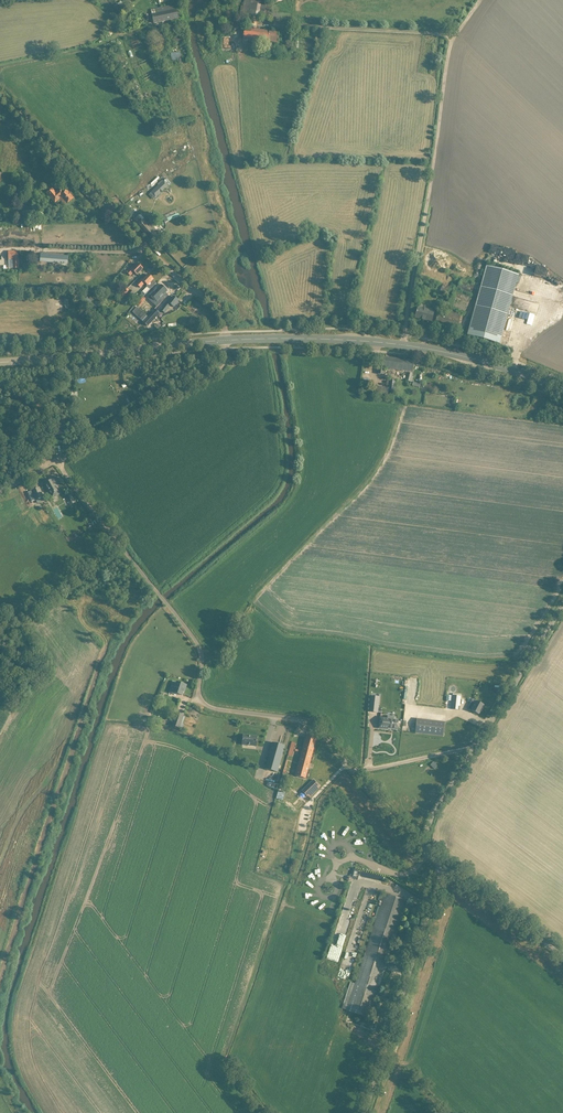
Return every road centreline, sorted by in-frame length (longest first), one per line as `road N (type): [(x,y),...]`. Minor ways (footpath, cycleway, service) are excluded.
road 1 (unclassified): [(357,772),(306,722),(201,701),(196,641),(113,536)]
road 2 (track): [(480,0),(451,47),(405,336)]
road 3 (track): [(0,677),(21,666),(30,615),(113,536),(54,460),(0,432)]
road 4 (tertiary): [(562,391),(403,345),(224,341)]
road 5 (unclassified): [(224,341),(217,308),(156,259),(0,90)]
road 6 (unclassified): [(446,866),(424,849),(433,813),(562,607)]
road 7 (unclassified): [(0,491),(211,376),(224,361),(224,341)]
road 8 (unclassified): [(368,1112),(446,866)]
road 9 (tertiary): [(224,341),(0,362)]
road 10 (track): [(424,849),(357,772),(476,745)]
road 11 (track): [(456,34),(279,26)]
road 12 (unclassified): [(562,956),(446,866)]

